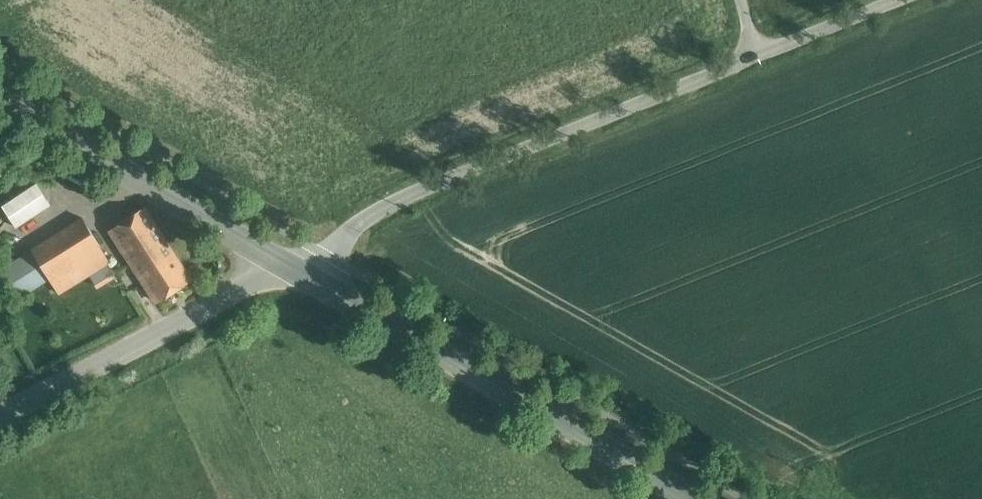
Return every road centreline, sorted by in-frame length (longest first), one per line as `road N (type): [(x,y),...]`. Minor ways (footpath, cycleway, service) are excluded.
road 1 (unclassified): [(283,263),(406,198),(760,54)]
road 2 (unclassified): [(283,263),(383,309),(705,498)]
road 3 (unclassified): [(0,93),(283,263)]
road 4 (unclassified): [(283,263),(0,417)]
road 5 (residential): [(760,54),(899,0)]

